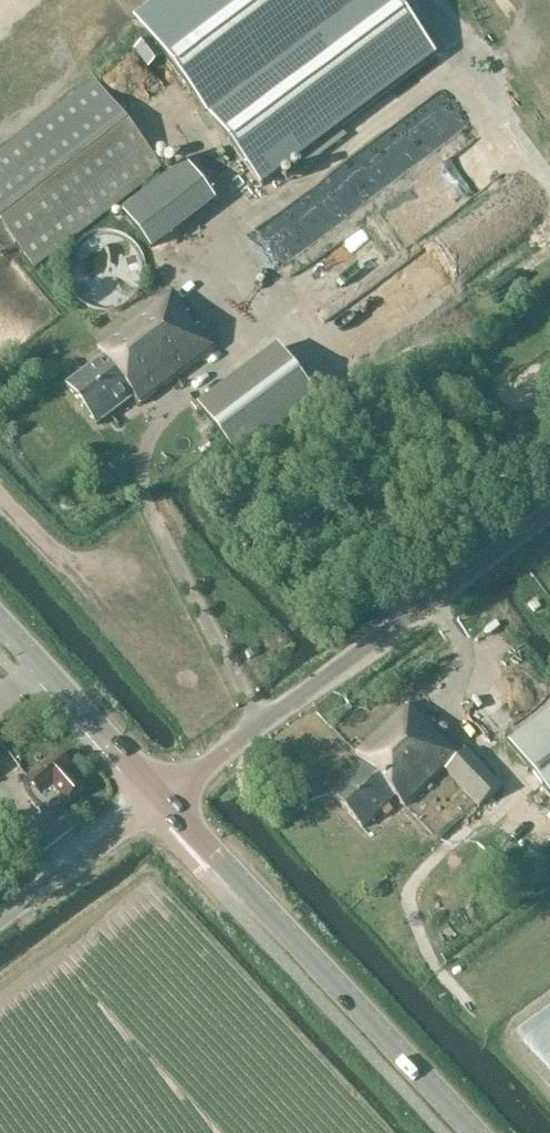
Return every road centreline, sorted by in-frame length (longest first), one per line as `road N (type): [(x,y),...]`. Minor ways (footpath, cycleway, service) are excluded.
road 1 (unclassified): [(165,795),(549,513)]
road 2 (tertiary): [(478,1132),(165,795)]
road 3 (tertiary): [(165,795),(0,618)]
road 4 (unclassified): [(0,919),(165,795)]

